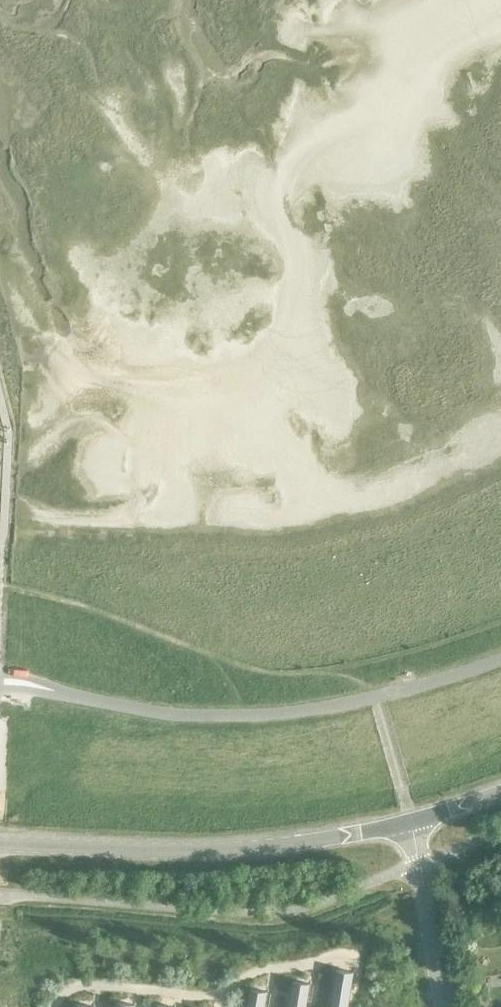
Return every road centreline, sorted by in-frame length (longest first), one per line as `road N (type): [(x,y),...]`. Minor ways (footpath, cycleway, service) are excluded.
road 1 (tertiary): [(0,845),(216,851),(410,824),(500,793)]

